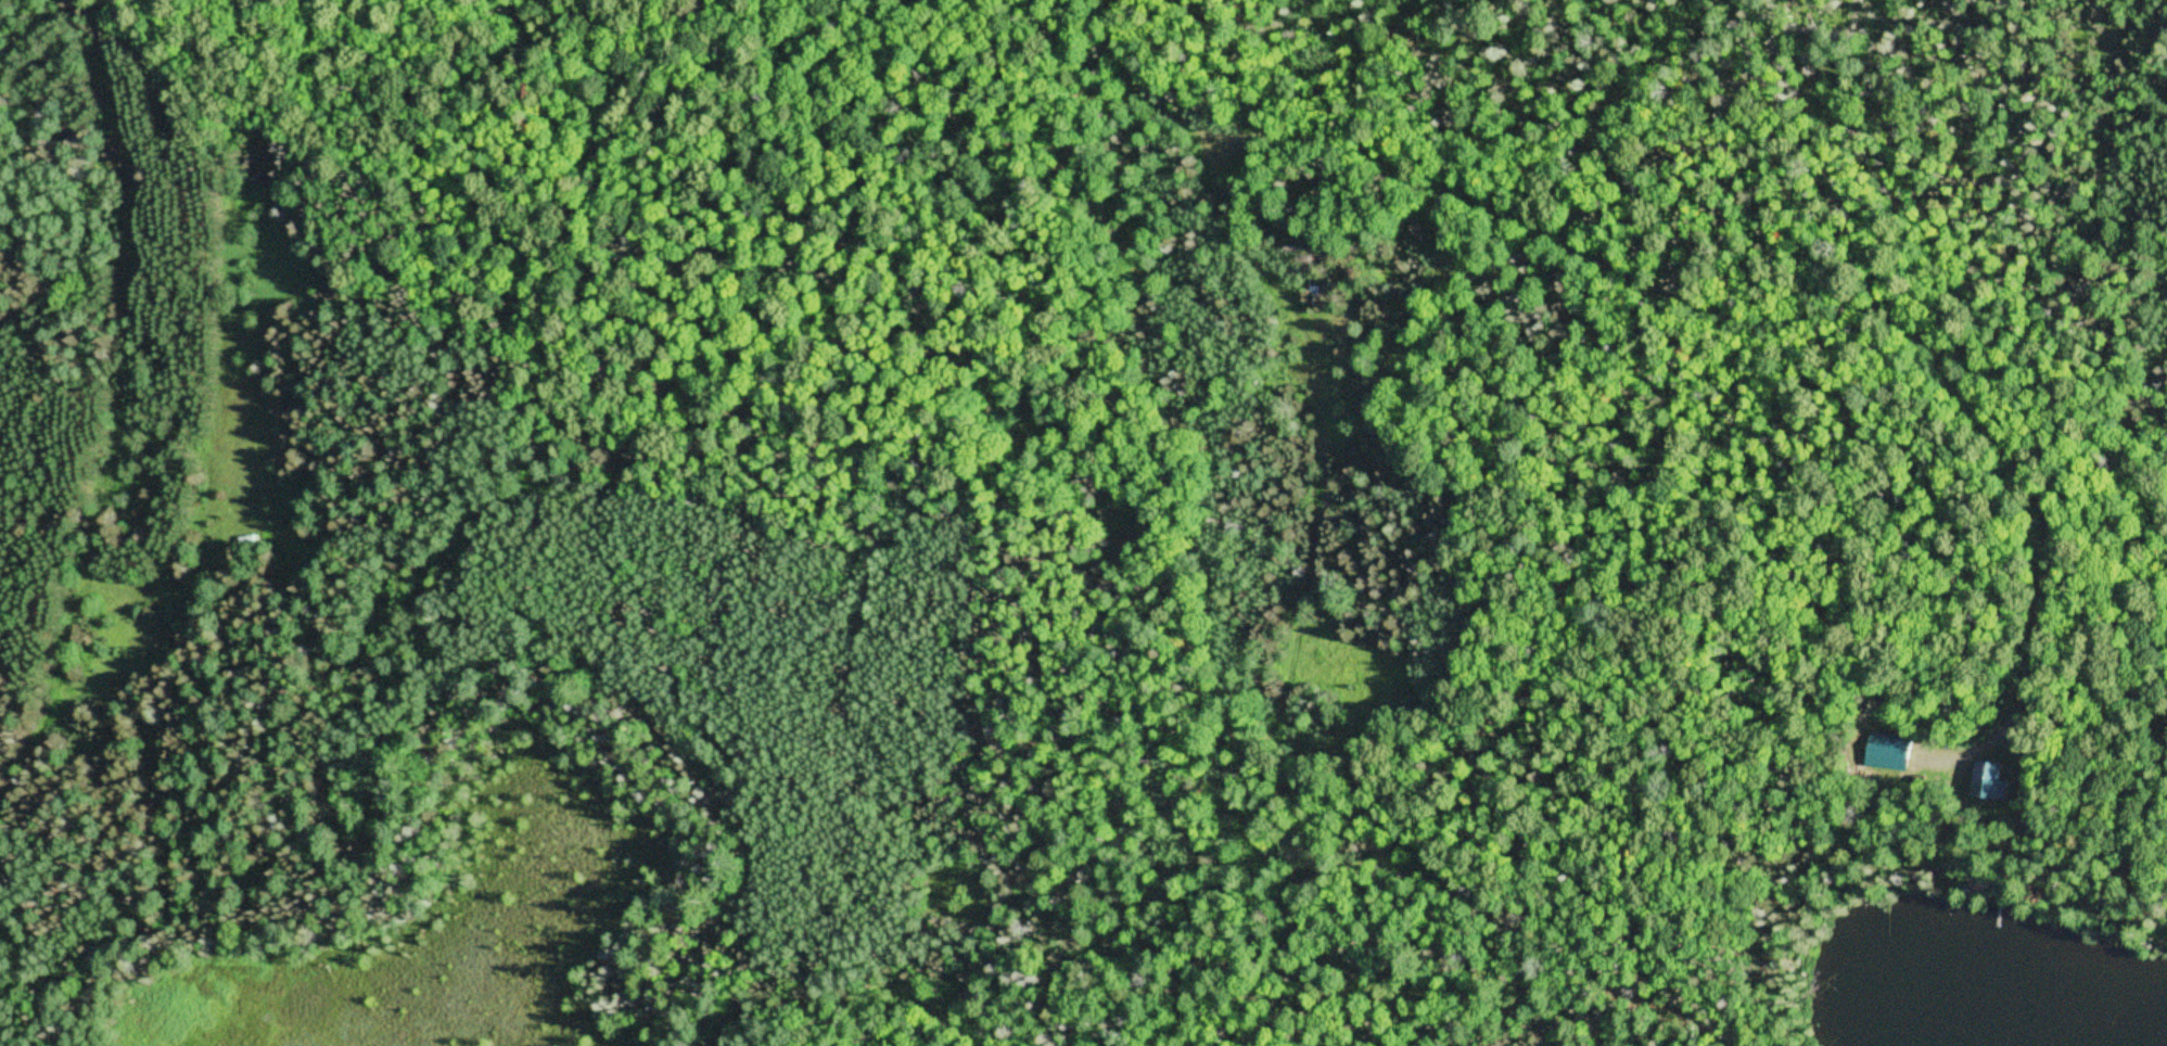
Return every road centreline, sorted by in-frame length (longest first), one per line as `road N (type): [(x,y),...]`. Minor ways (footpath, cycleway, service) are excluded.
road 1 (residential): [(2039,354),(1959,326),(1857,307),(1766,315),(1649,292),(1357,150),(1226,136),(1167,102),(1132,49),(1120,0)]
road 2 (residential): [(36,0),(140,189),(148,283),(138,426)]

